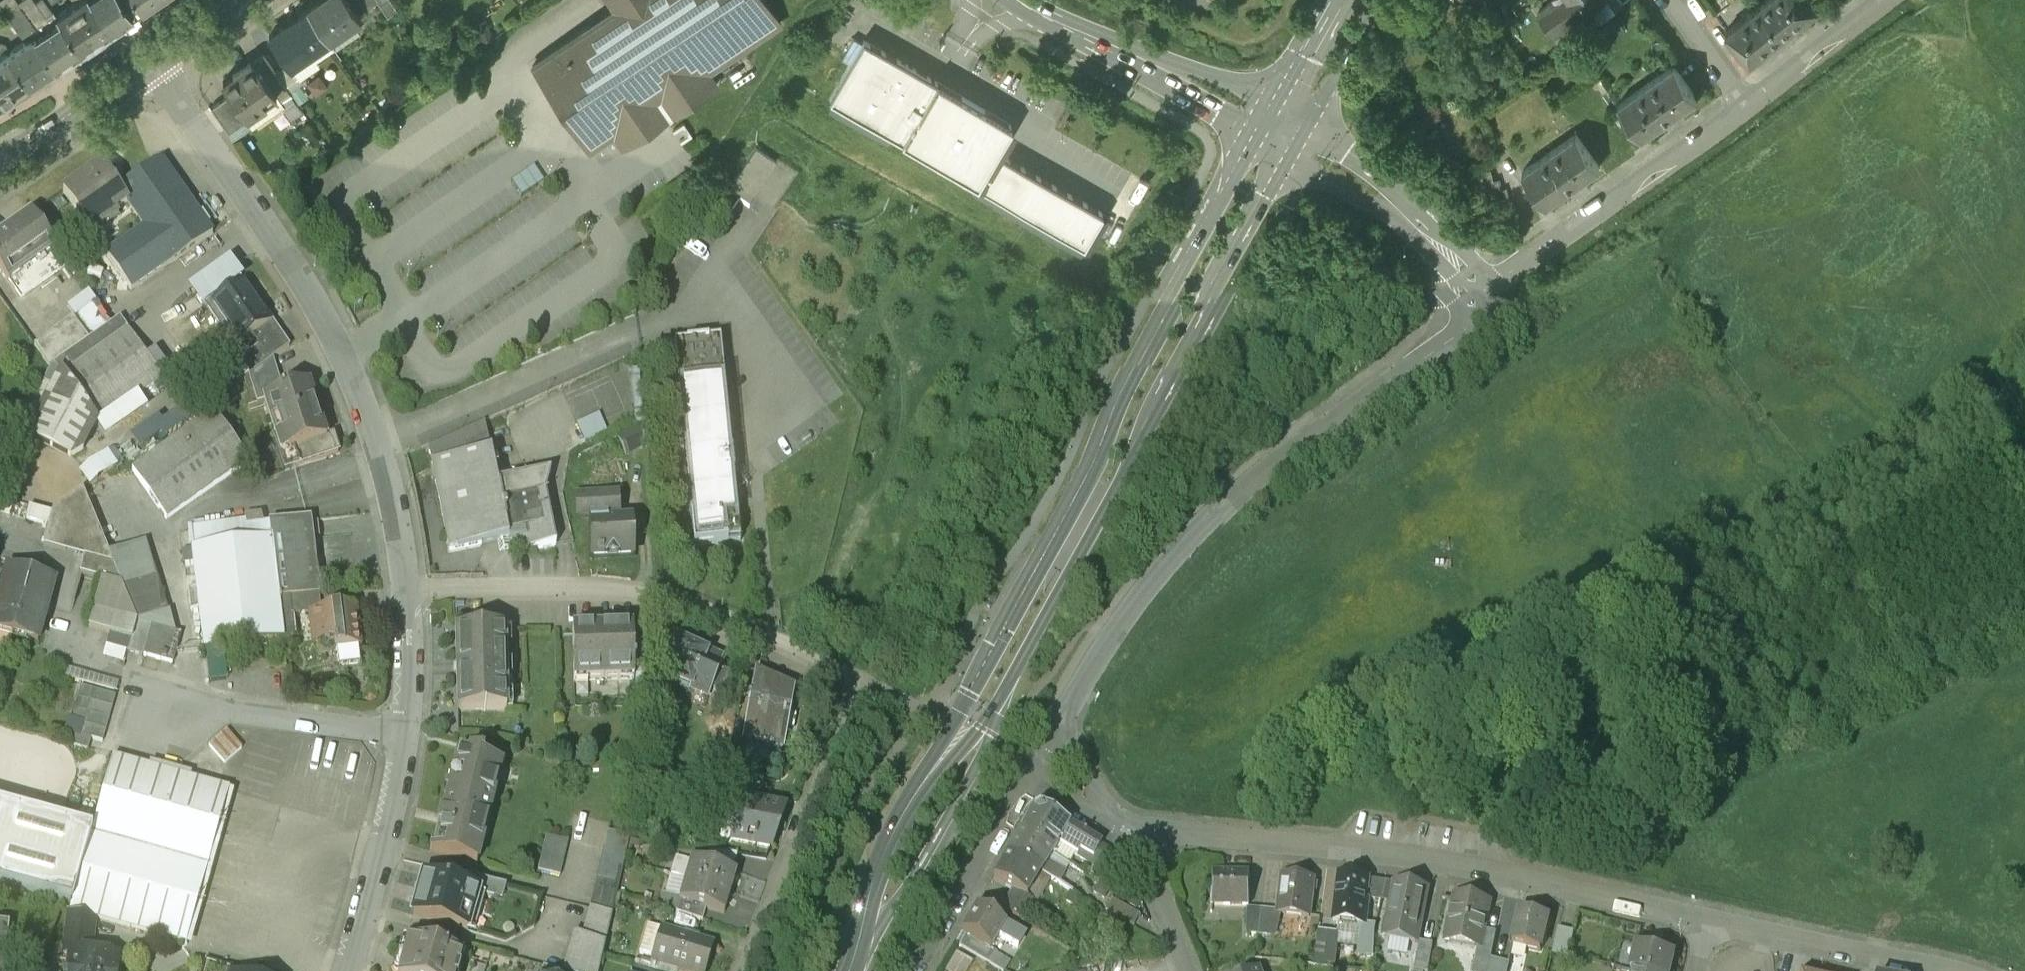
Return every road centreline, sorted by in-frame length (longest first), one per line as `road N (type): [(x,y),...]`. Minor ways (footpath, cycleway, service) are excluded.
road 1 (primary): [(850,970),(889,836),(992,677),(1277,140)]
road 2 (residential): [(407,580),(627,581),(852,671),(778,876),(733,970)]
road 3 (residential): [(407,580),(385,470),(344,353),(150,57)]
road 4 (residential): [(1061,703),(1199,517),(1263,457),(1481,303)]
road 5 (residential): [(1707,909),(1432,849),(1130,817)]
road 6 (residential): [(1481,303),(1743,119)]
road 7 (primary): [(1010,0),(1277,140)]
road 8 (unclassified): [(1277,140),(1366,192),(1481,303)]
road 9 (residential): [(1962,970),(1707,909)]
road 10 (residential): [(406,729),(148,701)]
road 11 (residential): [(348,970),(406,729)]
road 12 (residential): [(903,970),(1022,769)]
road 13 (residential): [(1743,119),(1897,0)]
road 14 (residential): [(176,0),(58,81),(69,114)]
road 15 (residential): [(1192,970),(1130,817)]
road 16 (primary): [(1277,140),(1356,0)]
road 17 (residential): [(406,729),(407,580)]
road 18 (residential): [(1743,119),(1660,0)]
road 19 (residential): [(1130,817),(1061,703)]

